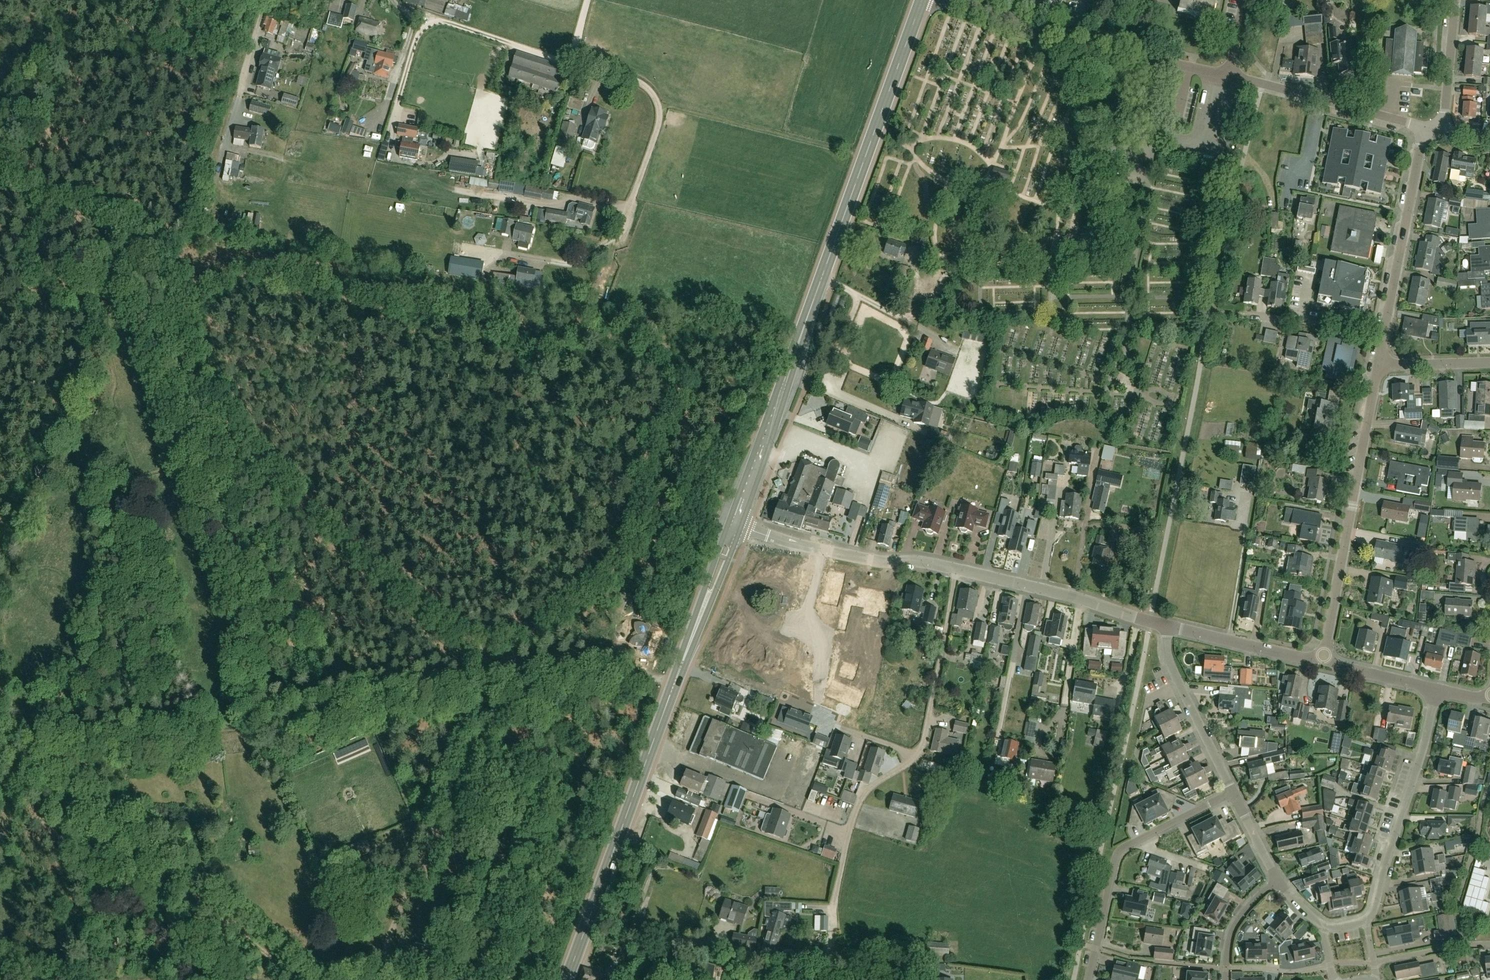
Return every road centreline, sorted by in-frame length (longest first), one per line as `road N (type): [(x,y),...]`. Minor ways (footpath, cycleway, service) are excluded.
road 1 (secondary): [(735,525),(922,0)]
road 2 (secondary): [(567,979),(735,525)]
road 3 (residential): [(1322,663),(1377,366)]
road 4 (residential): [(1228,76),(1048,38),(941,0)]
road 5 (residential): [(1364,920),(1422,752),(1435,688)]
road 6 (track): [(398,101),(424,17),(570,64)]
road 7 (residential): [(957,570),(880,563),(735,525)]
road 8 (residential): [(1168,627),(957,570)]
road 9 (residential): [(1384,332),(1424,127)]
road 10 (residential): [(917,755),(860,801),(833,933)]
road 11 (residential): [(957,570),(917,755)]
road 12 (residential): [(1233,792),(1171,666),(1168,627)]
road 13 (track): [(657,104),(656,130),(618,237),(589,253)]
road 14 (track): [(657,104),(638,83),(570,64),(589,0)]
road 15 (residential): [(1322,663),(1168,627)]
road 16 (residential): [(1088,979),(1116,856),(1133,843)]
road 17 (track): [(229,128),(267,0)]
road 18 (residential): [(1443,132),(1455,0)]
road 19 (residential): [(1384,332),(1255,316)]

